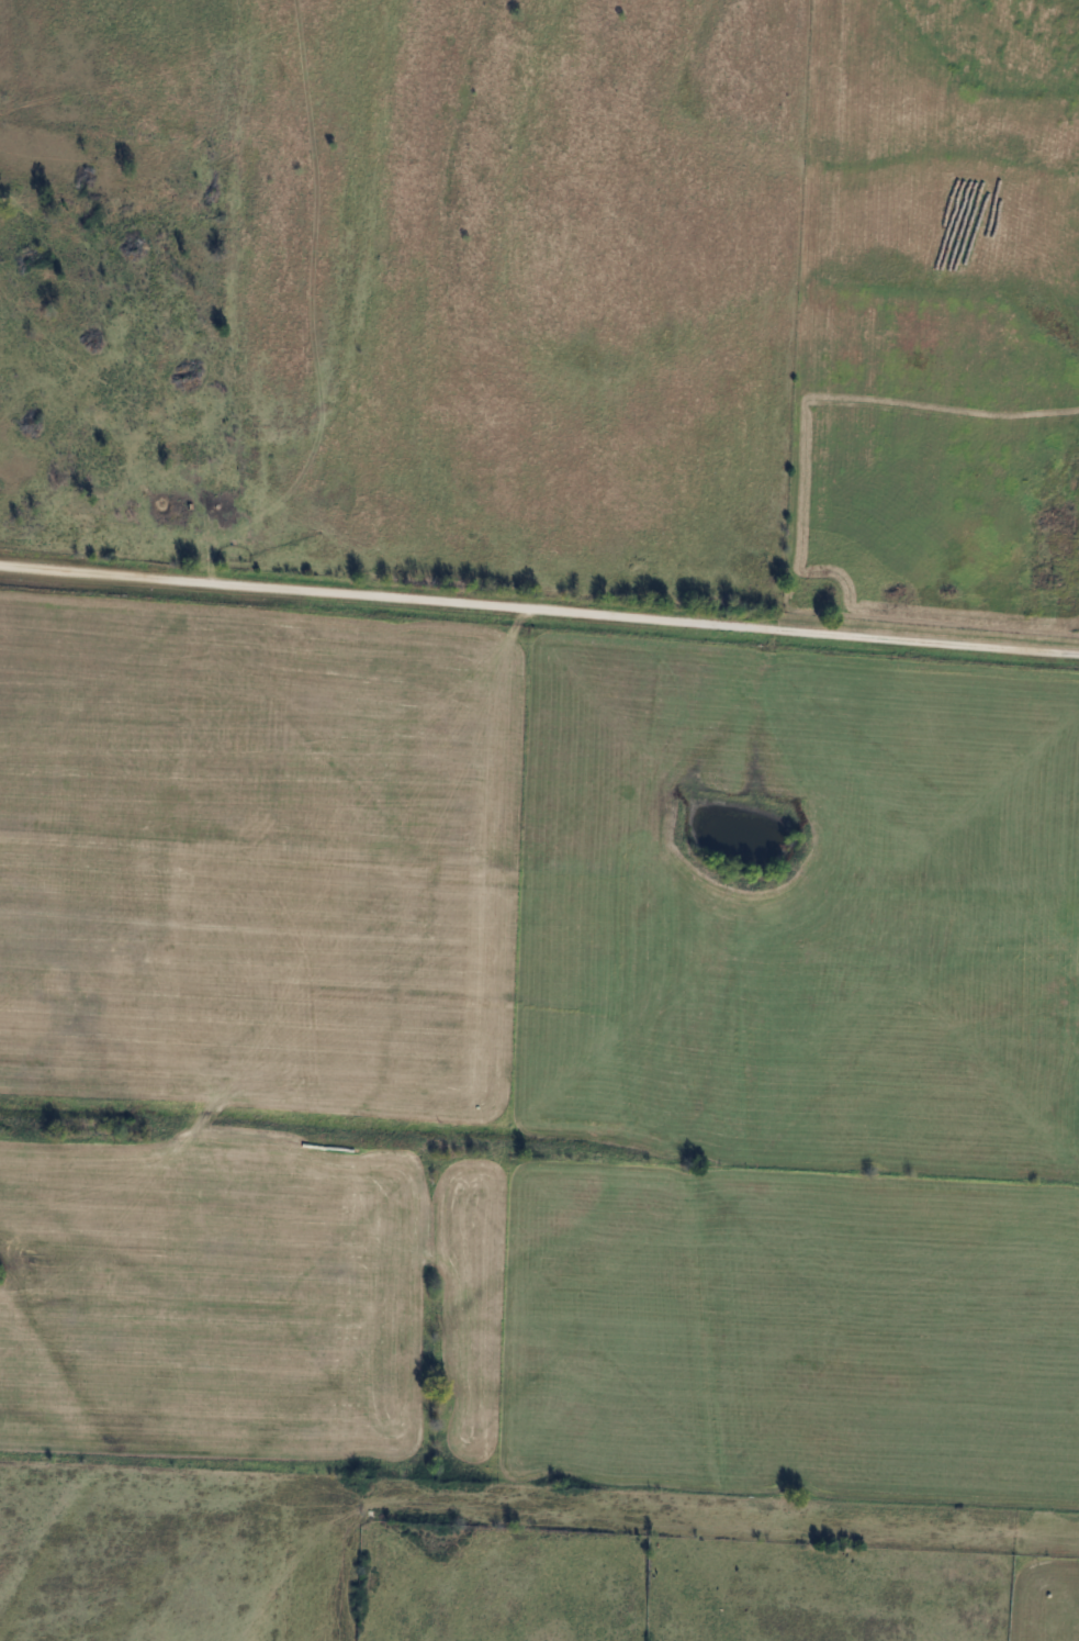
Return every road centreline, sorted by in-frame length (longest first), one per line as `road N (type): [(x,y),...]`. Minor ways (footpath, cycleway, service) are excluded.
road 1 (residential): [(1078,654),(0,565)]

